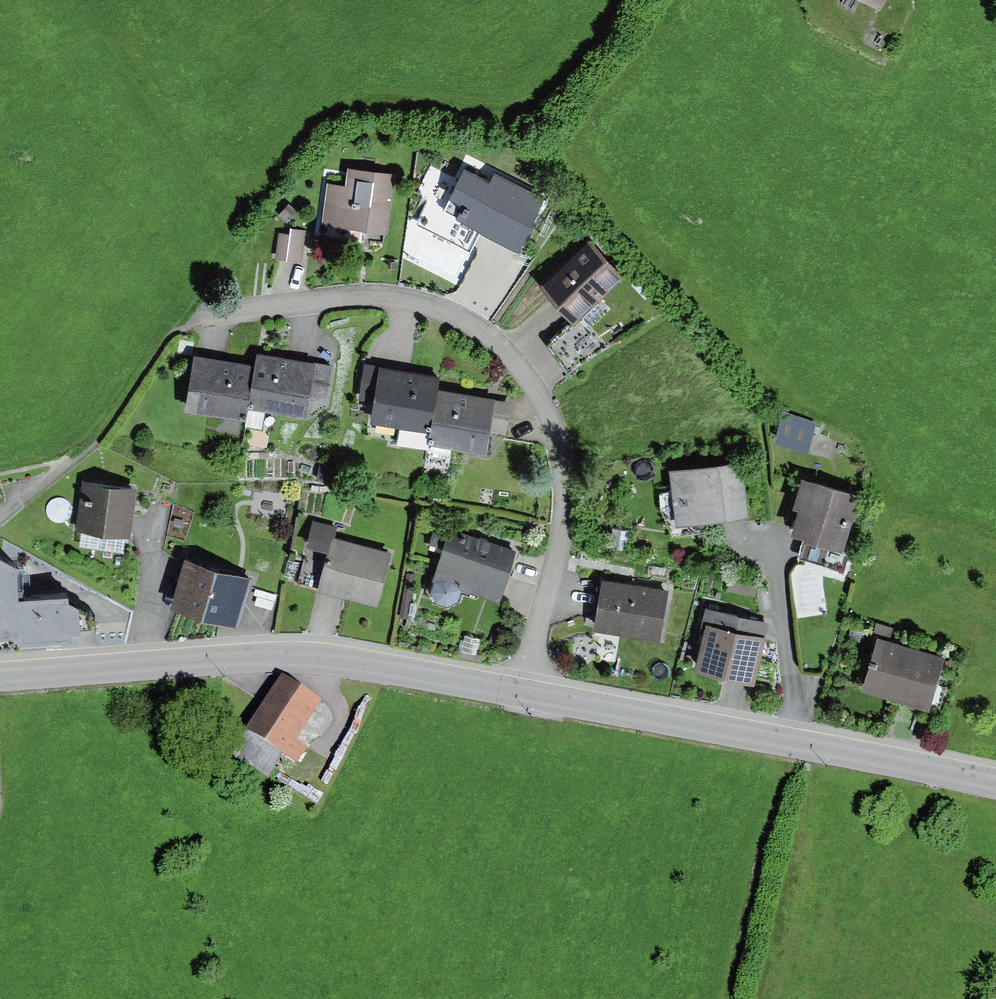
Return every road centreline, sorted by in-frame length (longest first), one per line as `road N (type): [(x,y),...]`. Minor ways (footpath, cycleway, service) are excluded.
road 1 (residential): [(210,314),(360,298),(414,304),(496,339),(533,381),(557,426),(565,517),(522,690)]
road 2 (tertiary): [(0,674),(298,657),(522,690)]
road 3 (tertiary): [(522,690),(995,783)]

